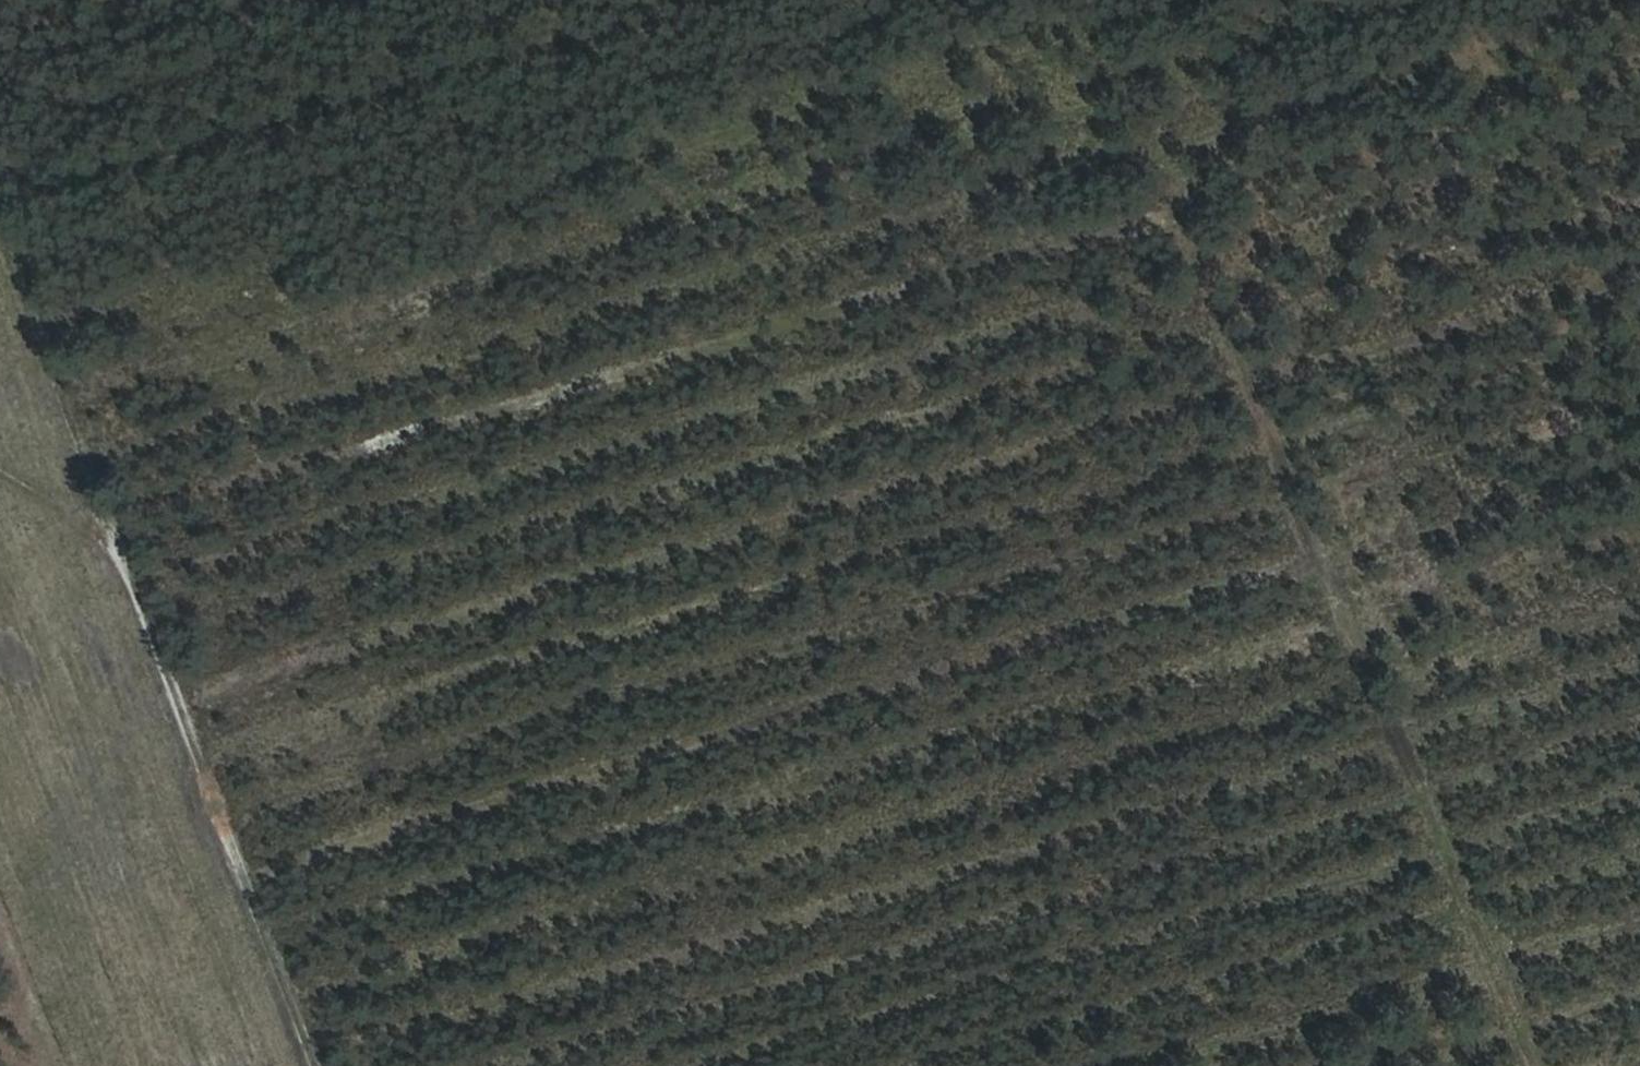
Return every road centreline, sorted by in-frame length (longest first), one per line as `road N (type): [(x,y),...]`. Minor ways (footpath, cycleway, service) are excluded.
road 1 (track): [(0,572),(191,1065)]

